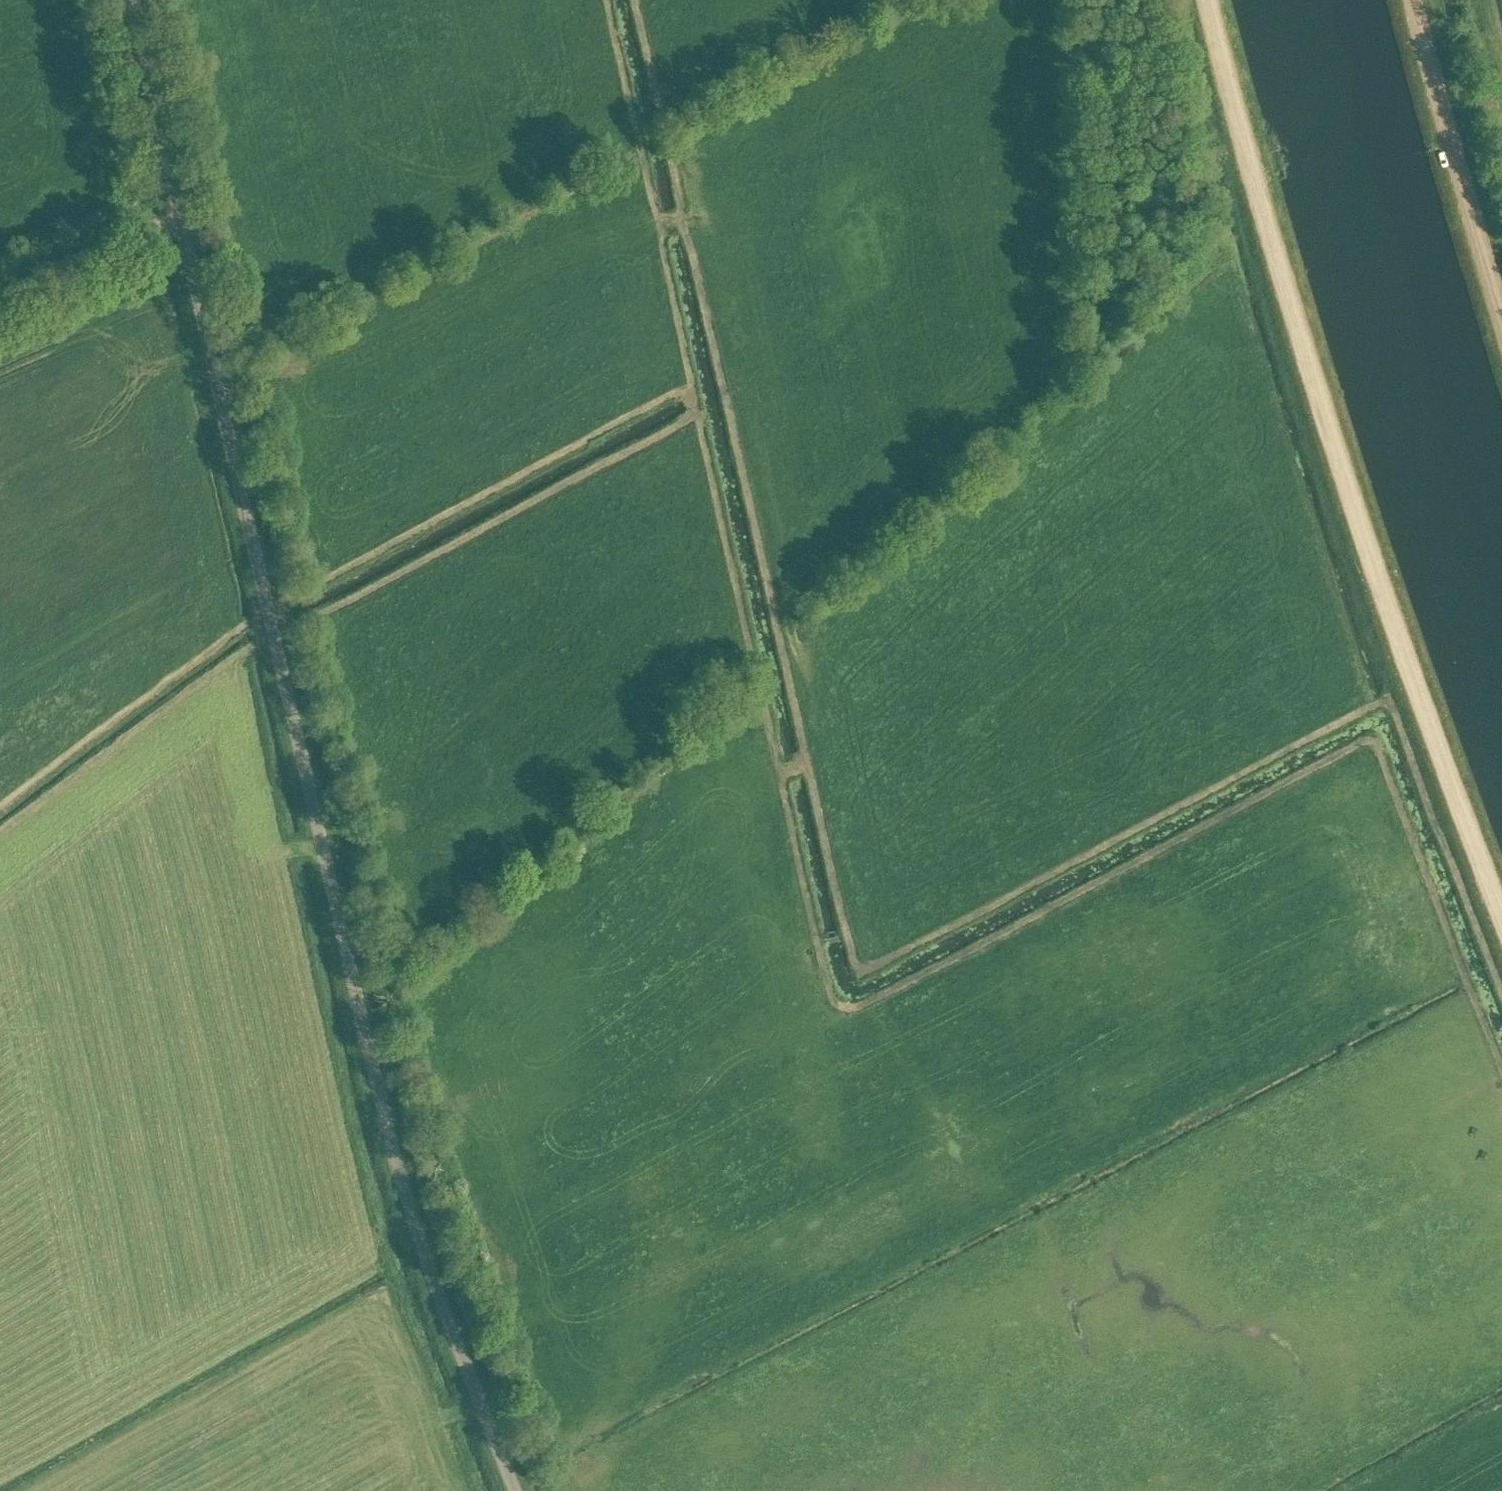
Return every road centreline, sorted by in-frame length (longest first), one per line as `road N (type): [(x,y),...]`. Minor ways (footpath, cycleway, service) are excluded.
road 1 (unclassified): [(514,1490),(397,1167),(140,0)]
road 2 (track): [(1501,919),(1323,407),(1208,0)]
road 3 (track): [(1412,0),(1501,312)]
road 4 (track): [(186,207),(0,297)]

